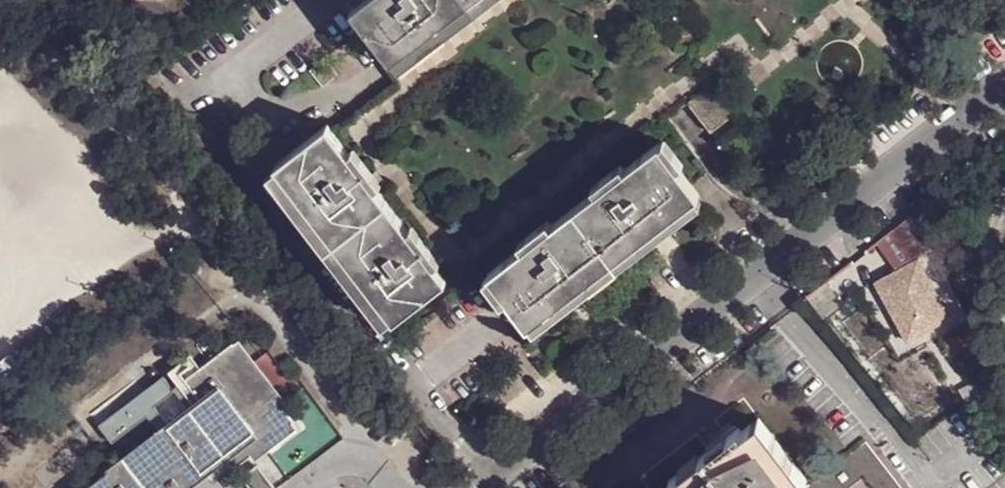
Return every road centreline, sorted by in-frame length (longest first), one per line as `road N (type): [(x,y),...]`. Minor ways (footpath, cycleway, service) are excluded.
road 1 (residential): [(477,487),(757,269)]
road 2 (residential): [(757,269),(1004,82)]
road 3 (residential): [(930,487),(757,269)]
road 4 (track): [(20,0),(191,216)]
road 5 (track): [(0,368),(191,216)]

